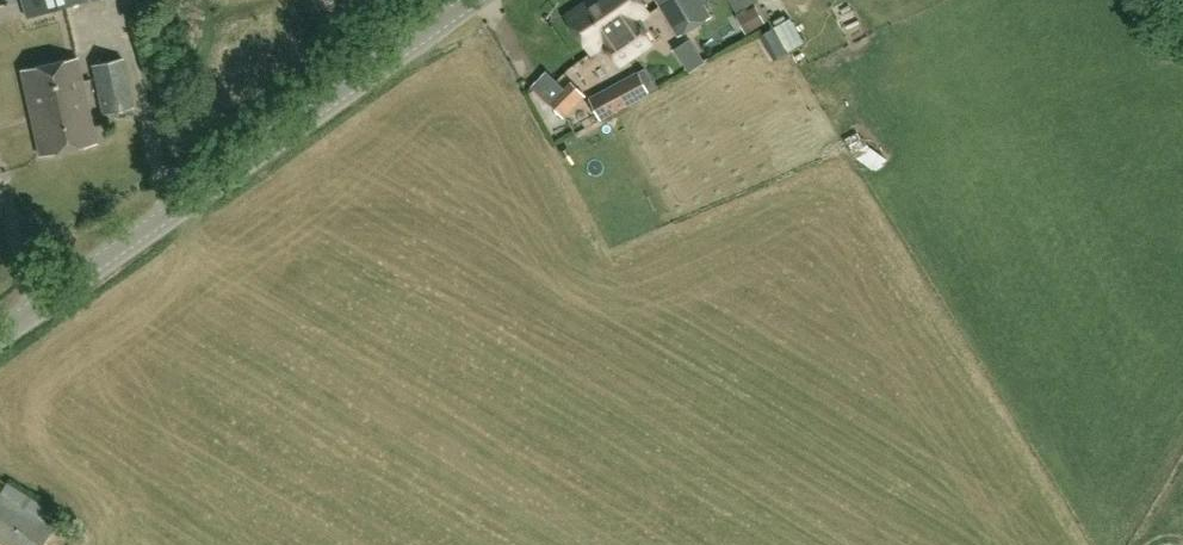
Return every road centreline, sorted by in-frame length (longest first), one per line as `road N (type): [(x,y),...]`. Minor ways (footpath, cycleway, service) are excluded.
road 1 (tertiary): [(0,337),(479,0)]

